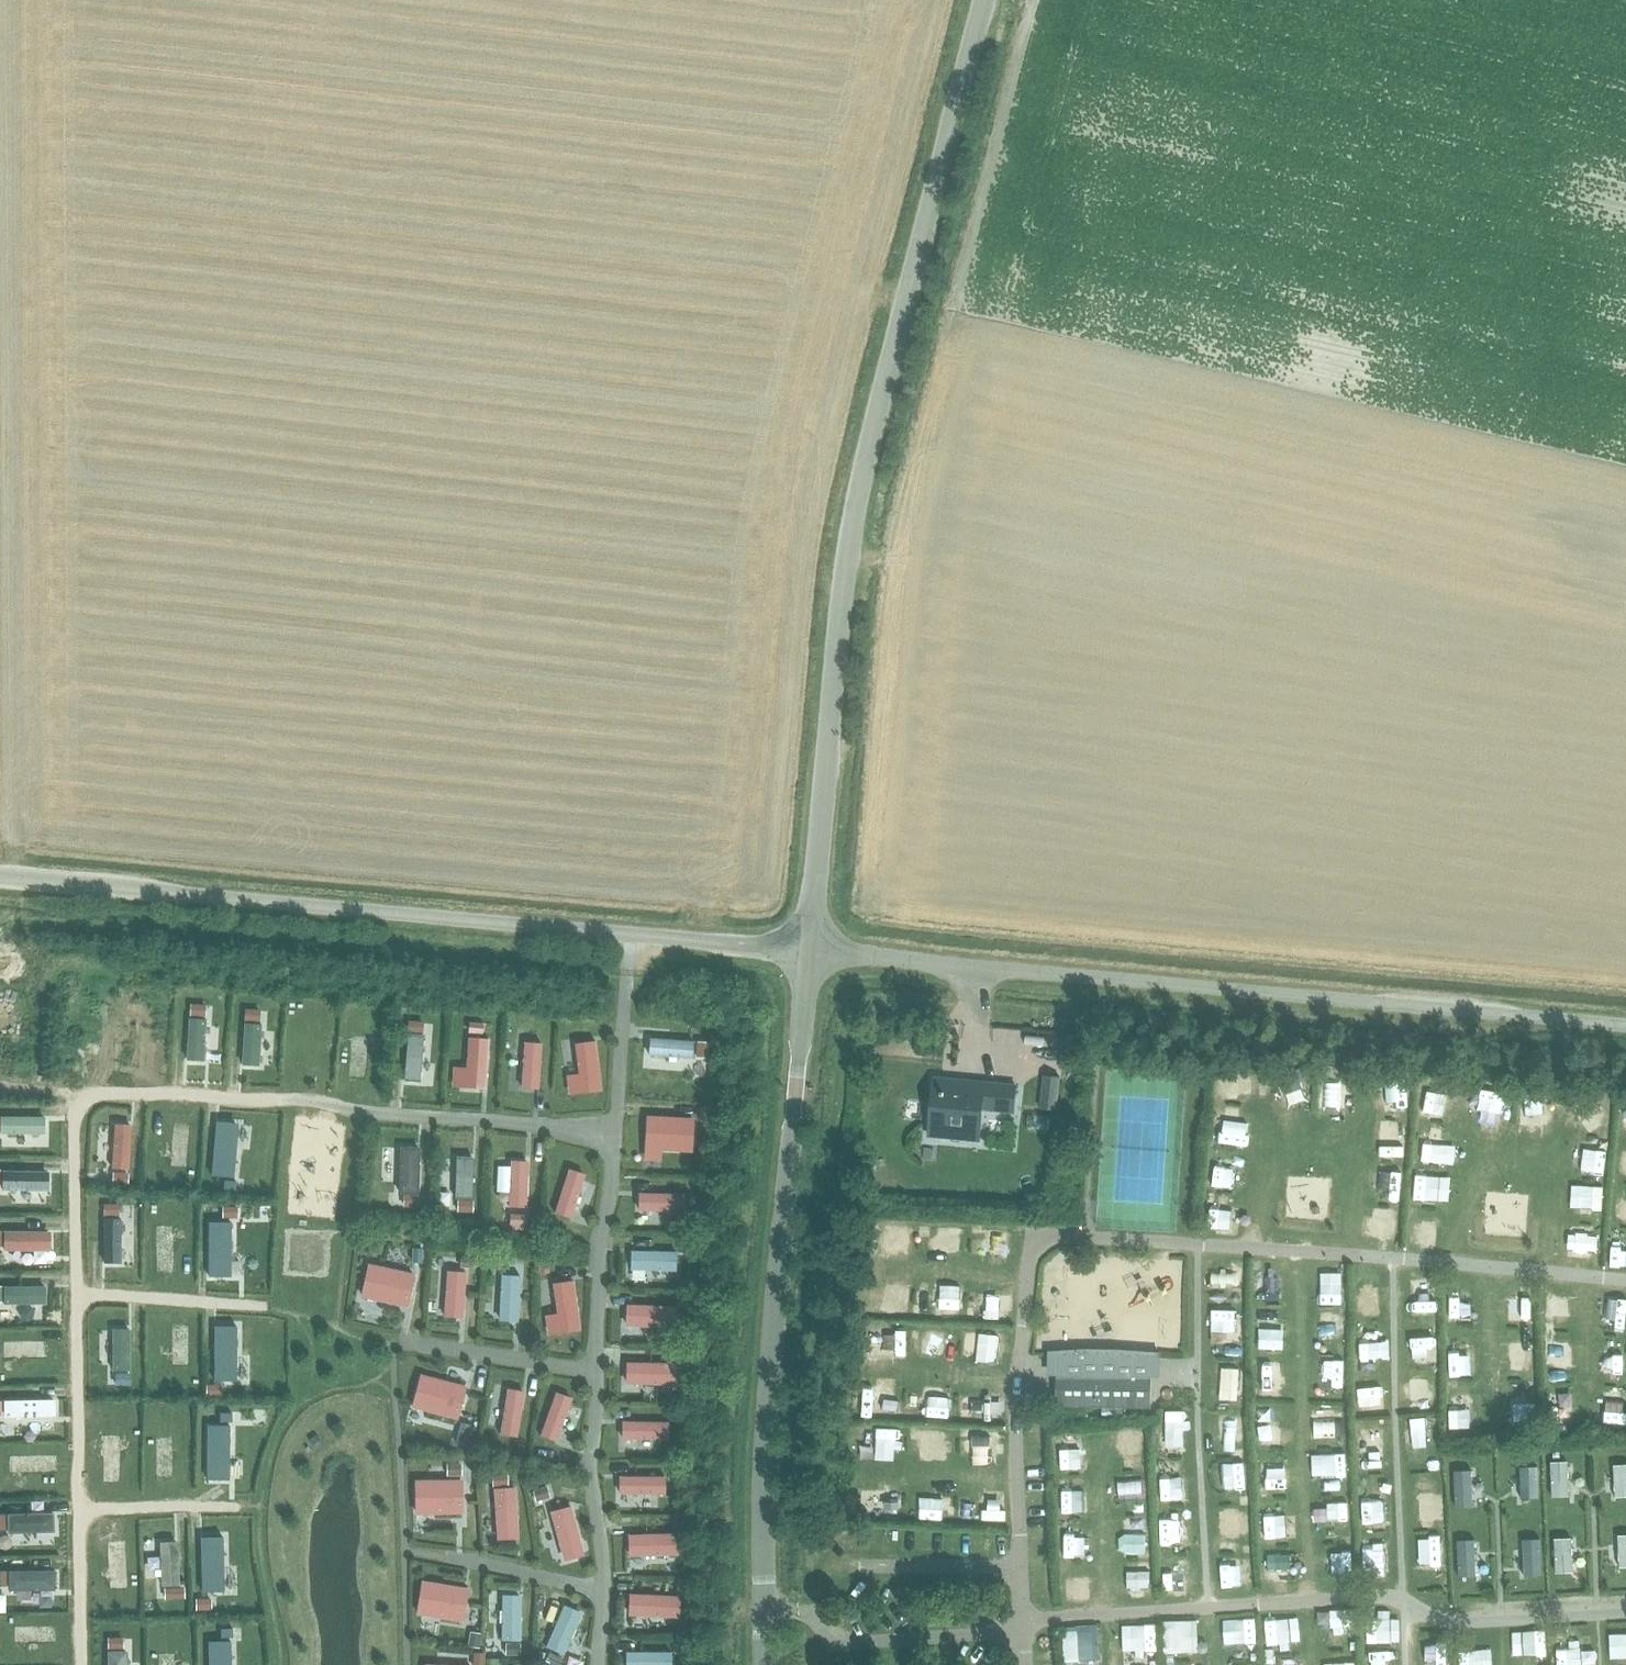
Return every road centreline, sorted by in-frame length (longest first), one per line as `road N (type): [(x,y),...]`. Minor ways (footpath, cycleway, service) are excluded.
road 1 (unclassified): [(806,948),(846,553),(986,0)]
road 2 (unclassified): [(1625,1030),(806,948)]
road 3 (unclassified): [(806,948),(0,881)]
road 4 (unclassified): [(766,1664),(763,1479),(806,948)]

